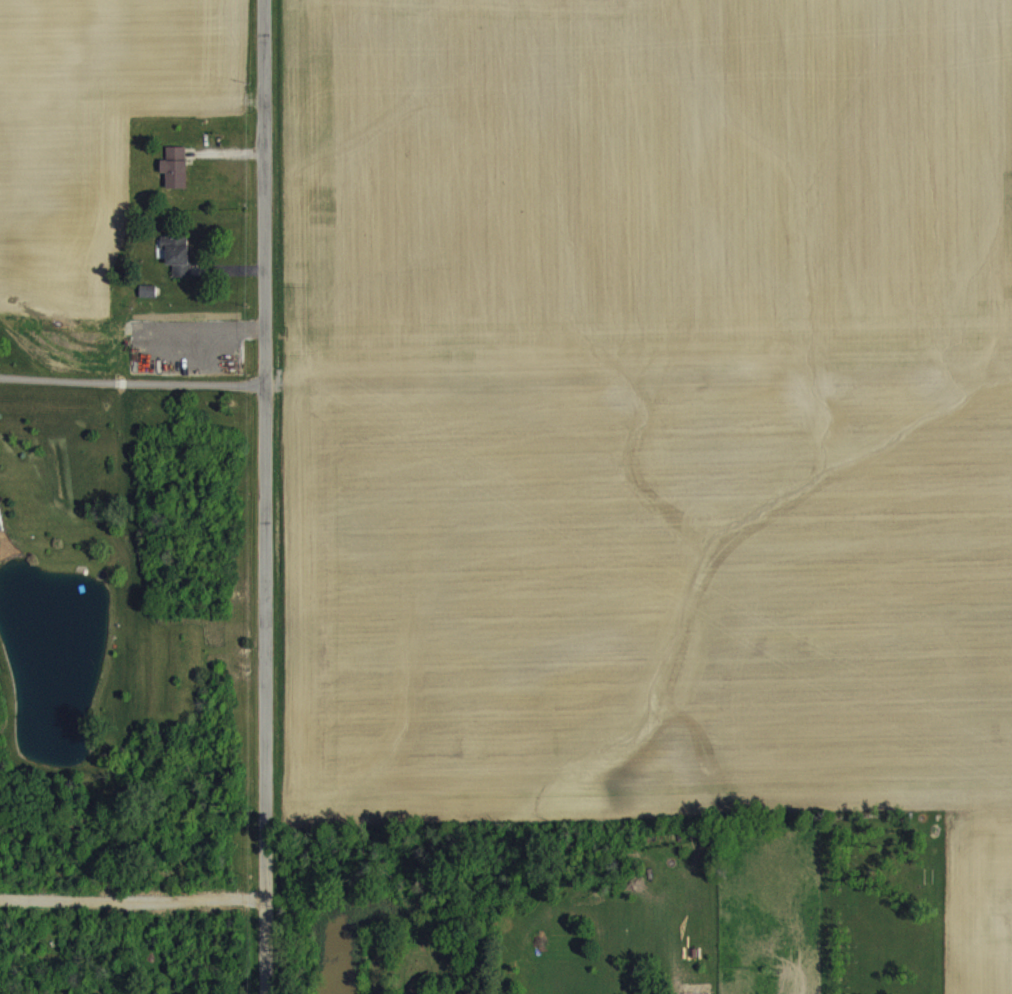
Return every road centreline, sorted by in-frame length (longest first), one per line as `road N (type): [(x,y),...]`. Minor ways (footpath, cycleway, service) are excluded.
road 1 (residential): [(267,0),(269,993)]

